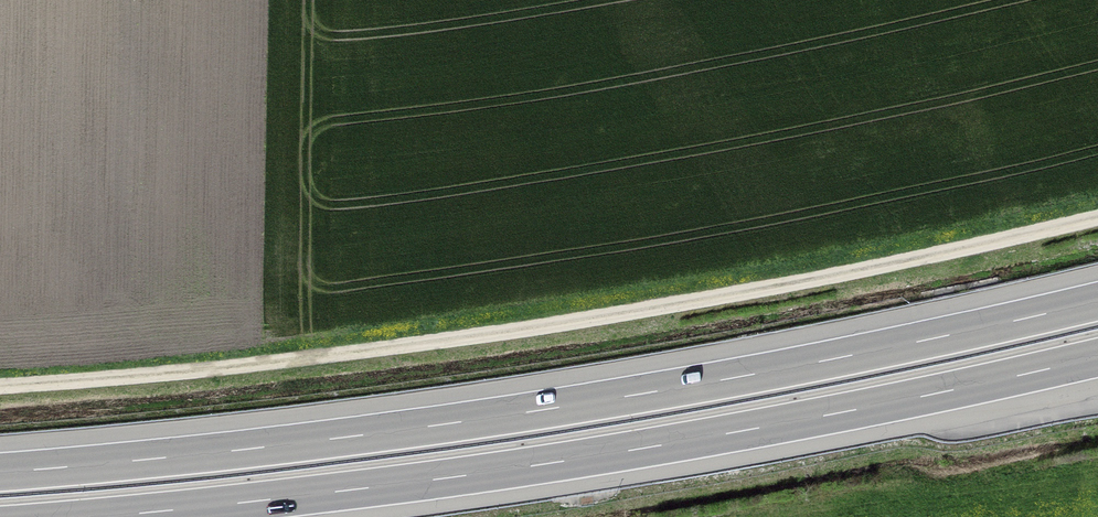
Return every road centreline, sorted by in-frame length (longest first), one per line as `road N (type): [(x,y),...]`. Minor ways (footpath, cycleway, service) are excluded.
road 1 (motorway): [(1097,300),(684,387),(442,425),(0,472)]
road 2 (track): [(0,385),(282,363),(532,328),(843,275),(1097,217)]
road 3 (motorway): [(88,516),(684,442),(1097,359)]

